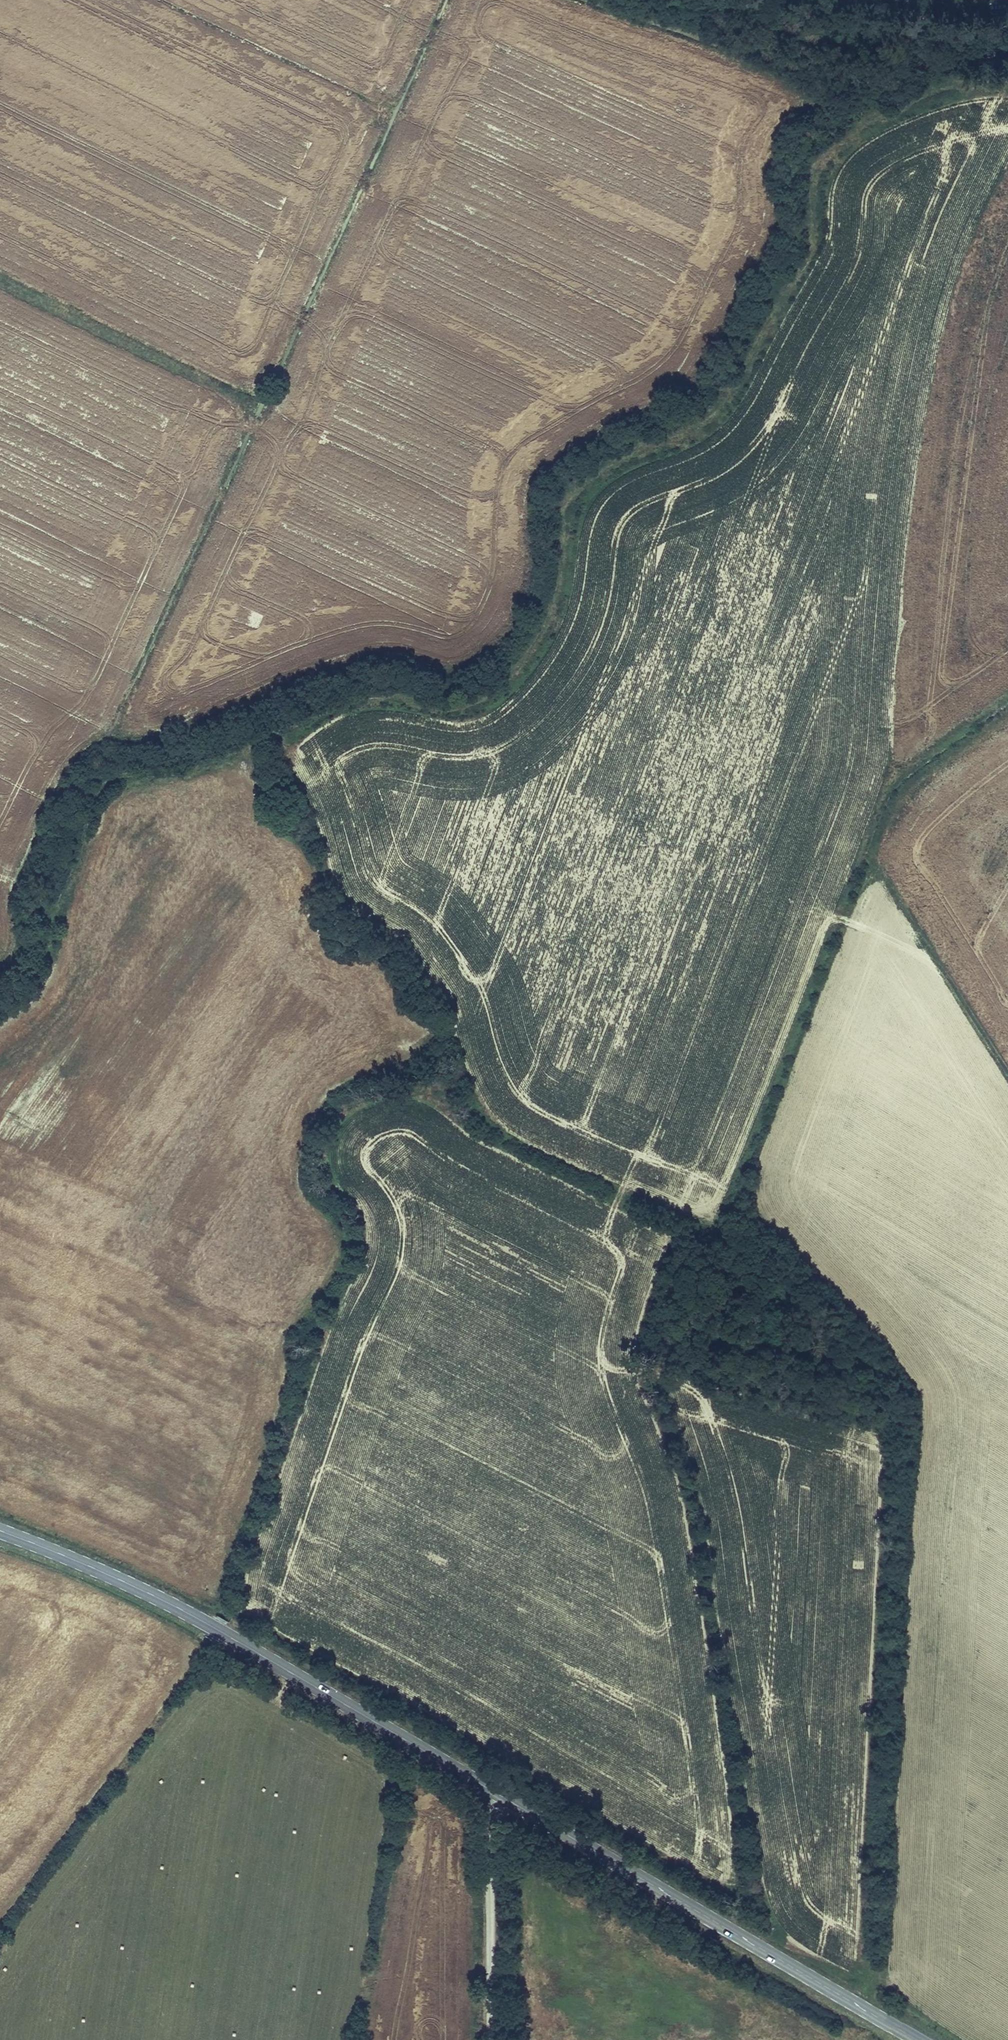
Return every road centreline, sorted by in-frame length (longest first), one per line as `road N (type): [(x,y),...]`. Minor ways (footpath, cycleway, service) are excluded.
road 1 (primary): [(0,1531),(178,1608),(917,2039)]

